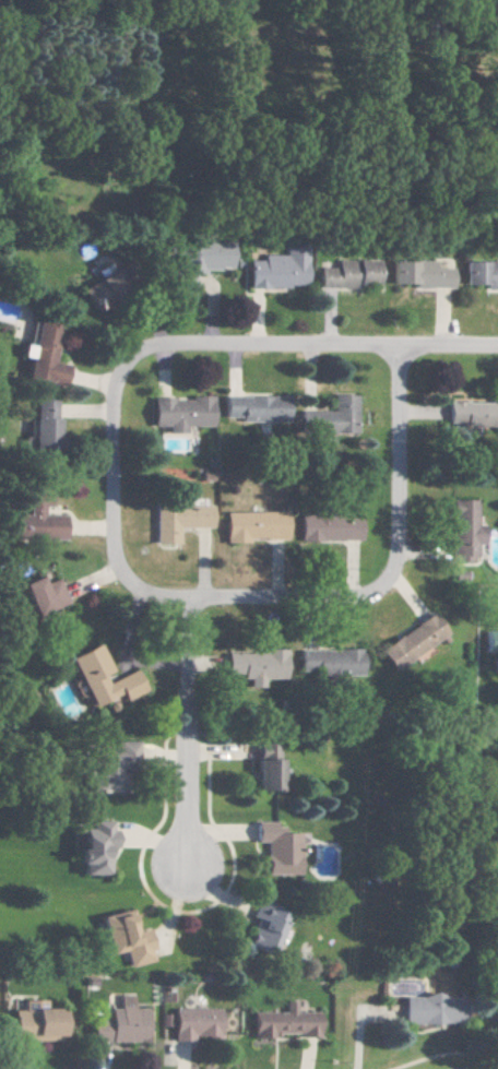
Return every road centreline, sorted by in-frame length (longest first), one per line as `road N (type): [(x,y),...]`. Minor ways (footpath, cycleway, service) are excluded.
road 1 (residential): [(395,347),(394,534),(382,584),(348,601),(182,601)]
road 2 (residential): [(497,348),(154,348),(124,361)]
road 3 (residential): [(124,361),(109,384),(112,567),(135,592),(182,601)]
road 4 (residential): [(182,601),(186,865)]

